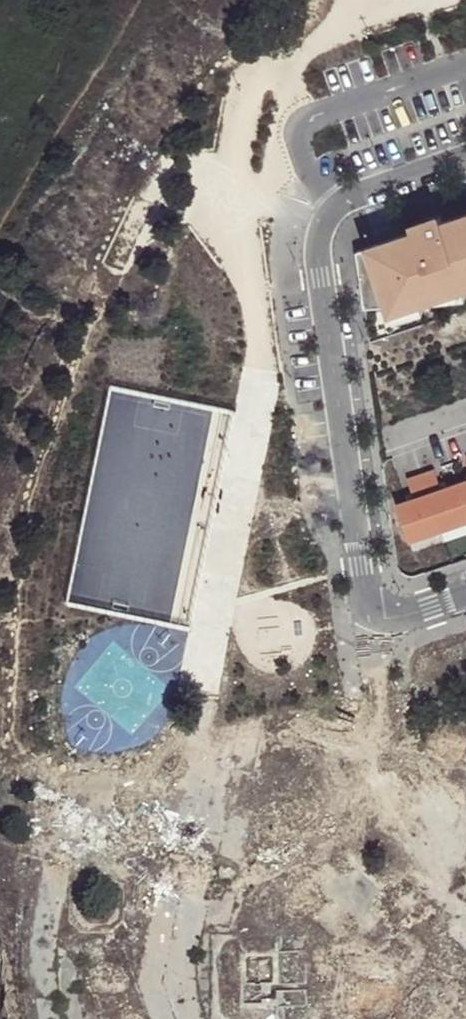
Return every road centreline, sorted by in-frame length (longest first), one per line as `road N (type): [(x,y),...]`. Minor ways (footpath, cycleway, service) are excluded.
road 1 (residential): [(380,616),(364,602),(359,568),(321,280),(321,229),(345,198),(465,155)]
road 2 (residential): [(380,616),(387,754),(381,764),(289,785),(294,833)]
road 3 (residential): [(325,1018),(294,833)]

